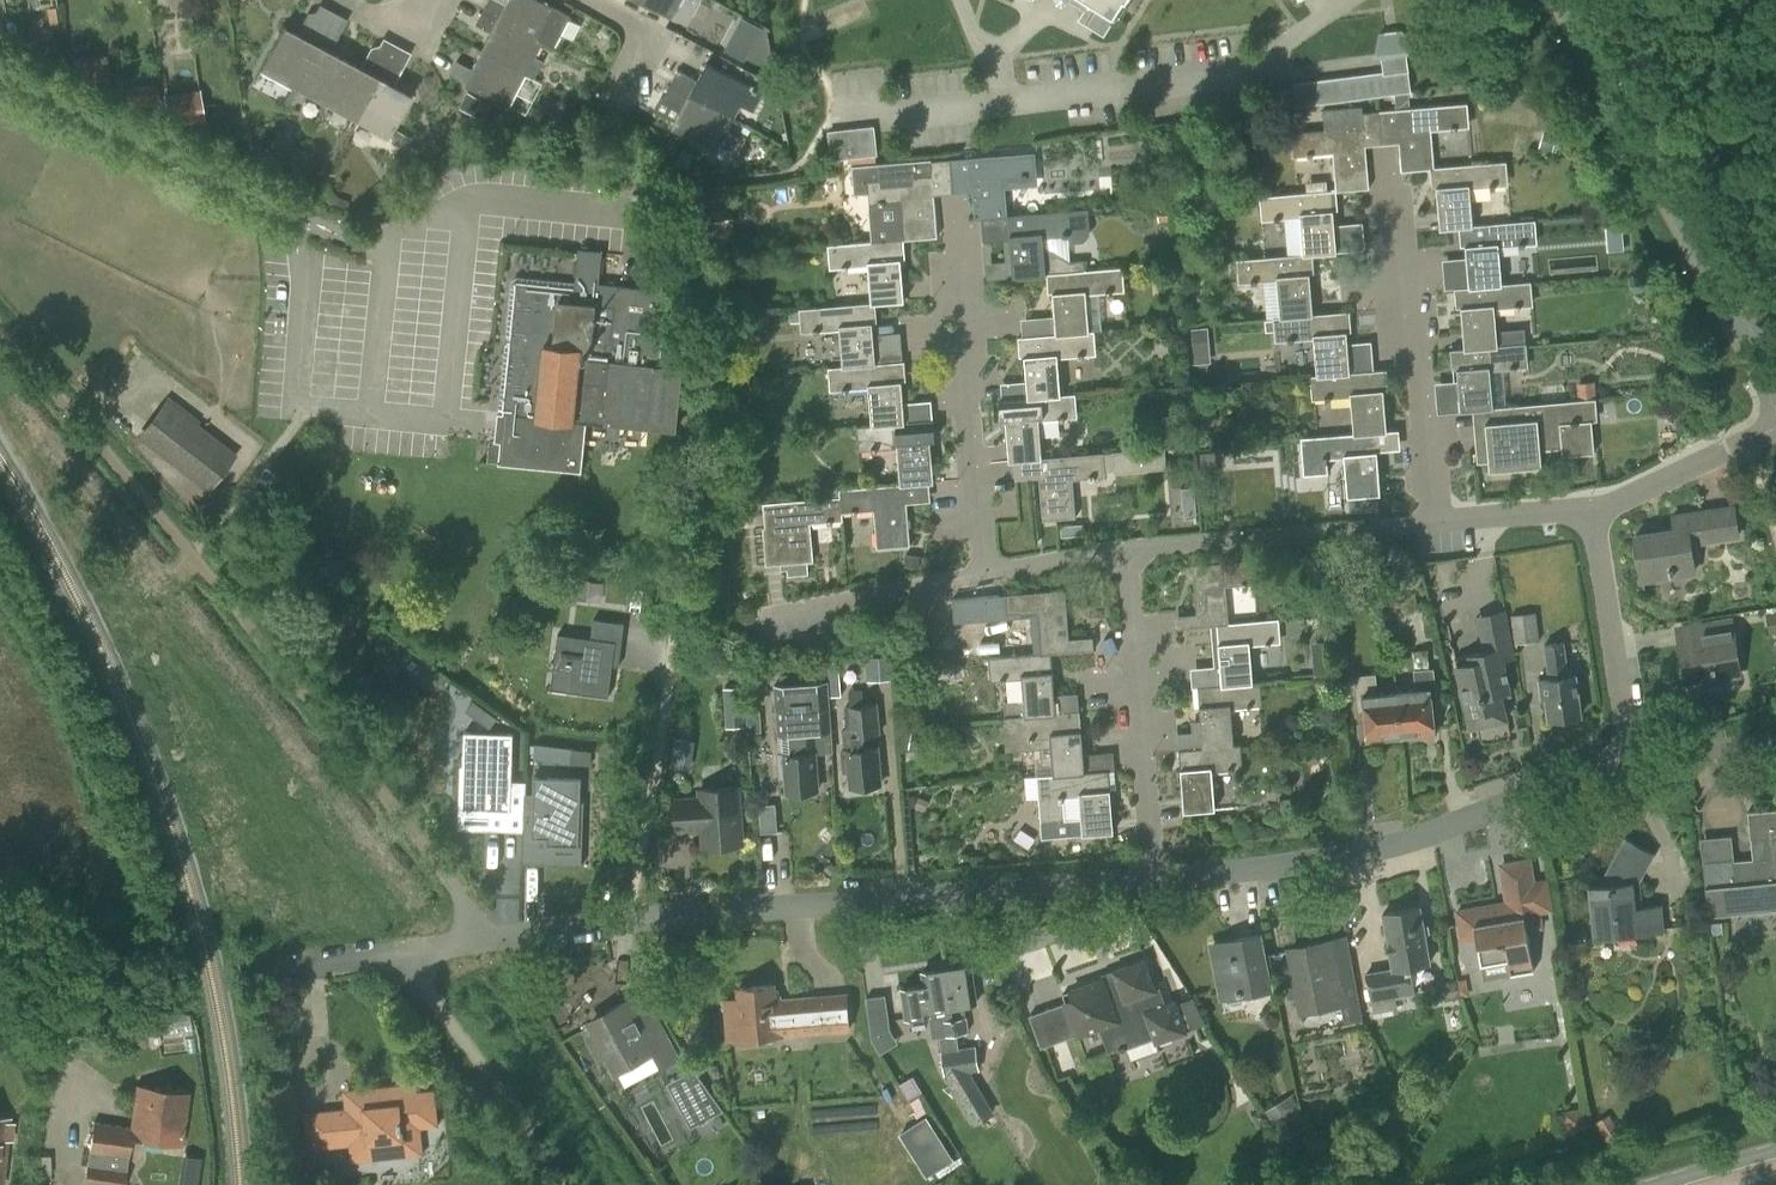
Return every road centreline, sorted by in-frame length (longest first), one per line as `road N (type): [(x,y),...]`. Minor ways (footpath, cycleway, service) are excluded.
road 1 (residential): [(298,968),(708,911),(1155,875)]
road 2 (residential): [(1155,875),(1398,841),(1634,761),(1595,511)]
road 3 (tertiary): [(1775,371),(1569,0)]
road 4 (residential): [(1433,527),(1392,173)]
road 5 (residential): [(981,574),(959,220)]
road 6 (residential): [(1155,875),(1125,548)]
road 7 (residential): [(1125,548),(1433,527)]
road 8 (residential): [(743,623),(981,574)]
road 9 (residential): [(1595,511),(1775,424)]
road 10 (residential): [(1433,527),(1595,511)]
road 11 (residential): [(629,107),(661,35),(591,0)]
road 12 (residential): [(981,574),(1125,548)]
road 13 (residential): [(329,0),(403,39),(424,0)]
road 14 (primary): [(1775,1151),(1656,1184)]

